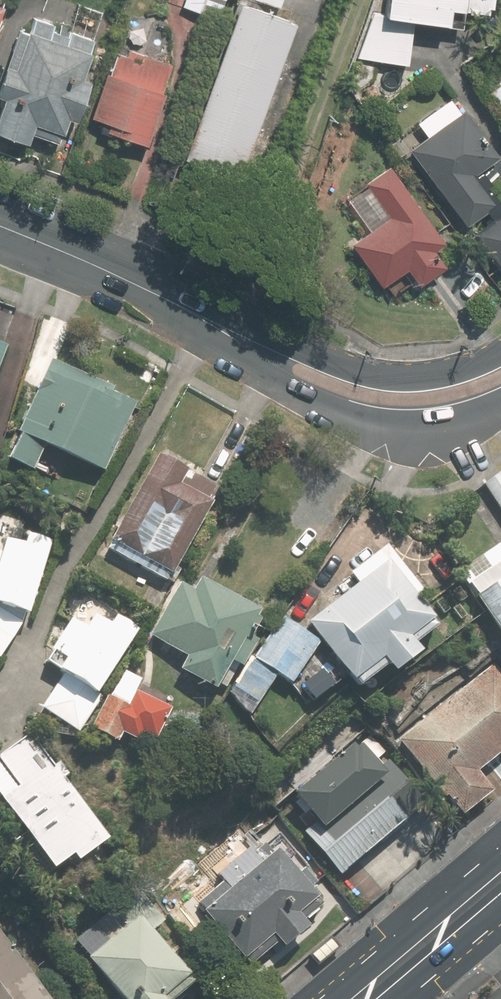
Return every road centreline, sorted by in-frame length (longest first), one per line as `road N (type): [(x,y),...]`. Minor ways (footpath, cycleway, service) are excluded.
road 1 (tertiary): [(500,378),(426,398),(326,383),(157,293),(0,225)]
road 2 (secondary): [(500,873),(355,998)]

